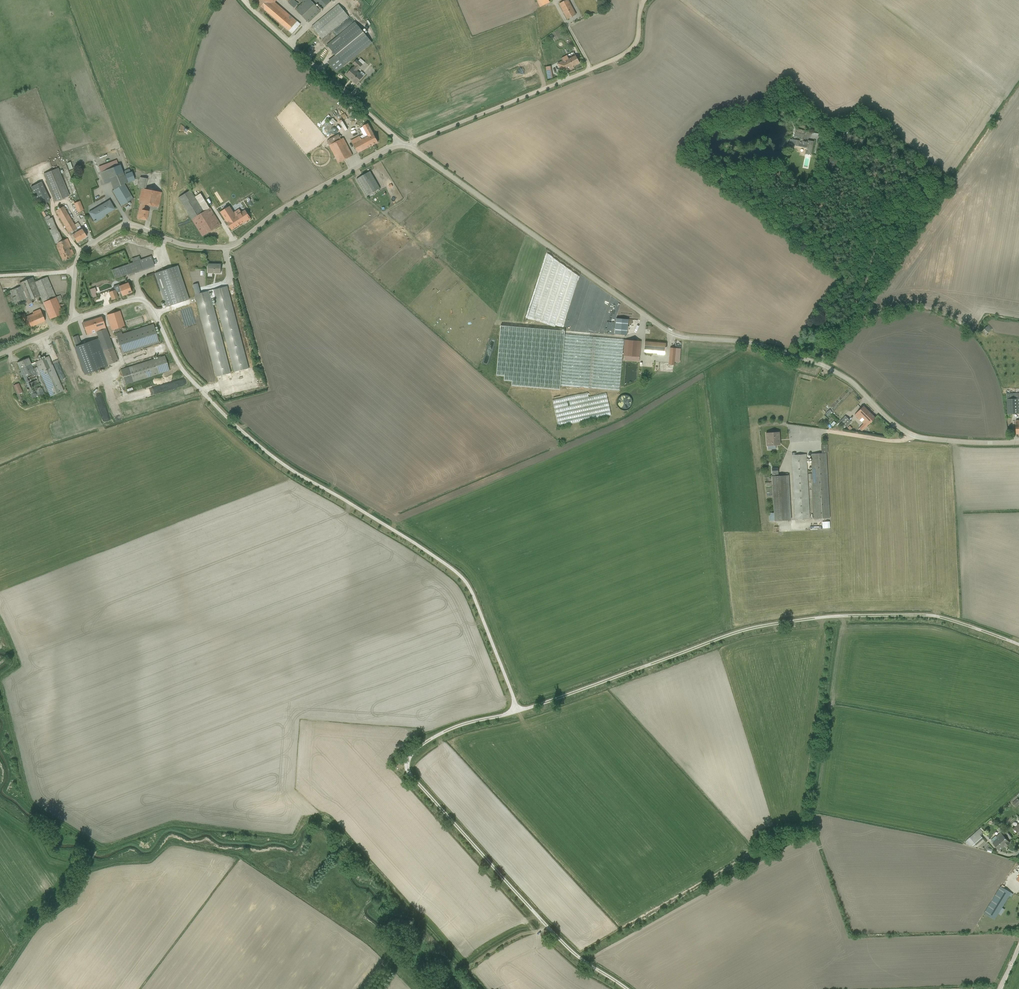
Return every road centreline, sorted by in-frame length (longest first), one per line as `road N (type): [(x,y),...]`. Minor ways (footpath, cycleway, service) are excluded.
road 1 (unclassified): [(402,146),(675,335),(756,344),(837,373),(918,437),(1018,443)]
road 2 (track): [(70,314),(147,301),(181,369),(282,465),(460,573),(518,711)]
road 3 (track): [(518,711),(727,635),(793,621),(924,615),(1018,645)]
road 4 (unclassified): [(0,354),(64,325),(79,254),(120,227),(194,247),(232,246),(278,212),(402,146)]
road 5 (track): [(518,711),(444,732),(413,752),(408,772),(550,929)]
road 6 (unclassified): [(402,146),(242,0)]
road 7 (unclassified): [(592,70),(402,146)]

